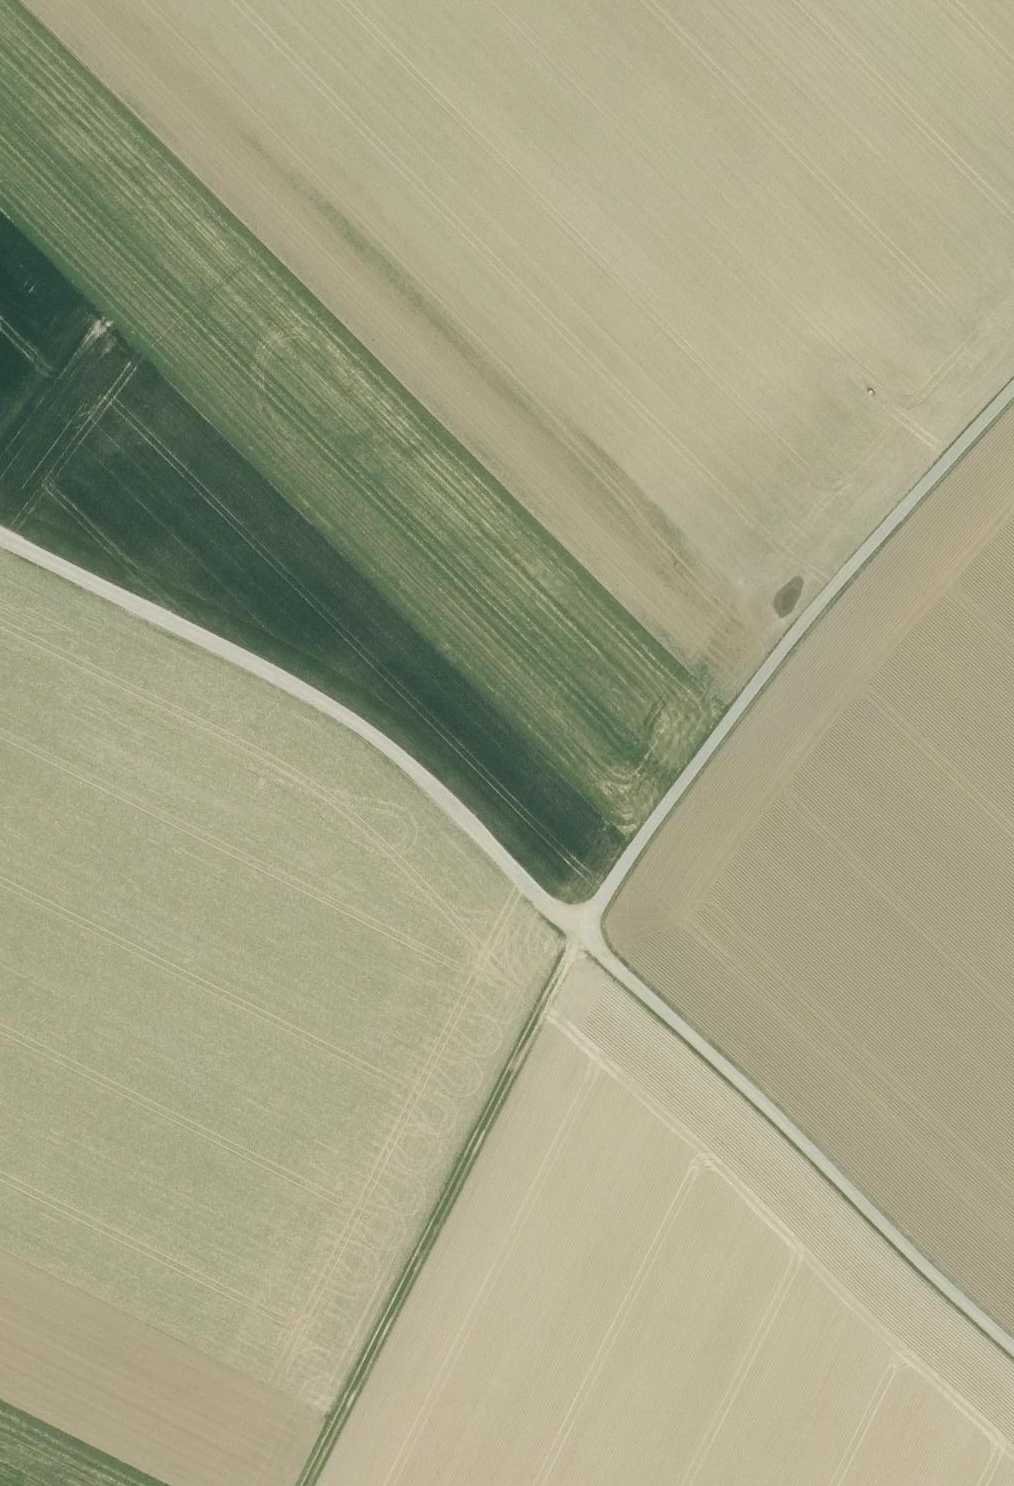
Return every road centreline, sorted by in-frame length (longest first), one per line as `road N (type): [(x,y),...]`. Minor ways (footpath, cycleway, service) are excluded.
road 1 (track): [(0,533),(356,723),(578,932)]
road 2 (track): [(1013,406),(969,450),(578,932)]
road 3 (track): [(578,932),(304,1485)]
road 4 (track): [(1013,1350),(761,1099),(578,932)]

